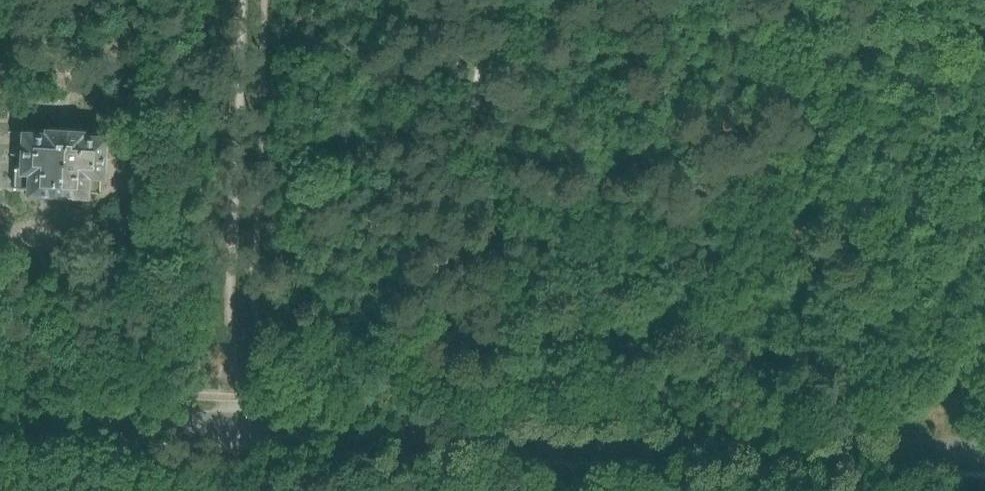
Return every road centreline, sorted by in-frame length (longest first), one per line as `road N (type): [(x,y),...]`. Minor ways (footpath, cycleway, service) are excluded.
road 1 (secondary): [(0,413),(857,446)]
road 2 (secondary): [(857,446),(984,450)]

